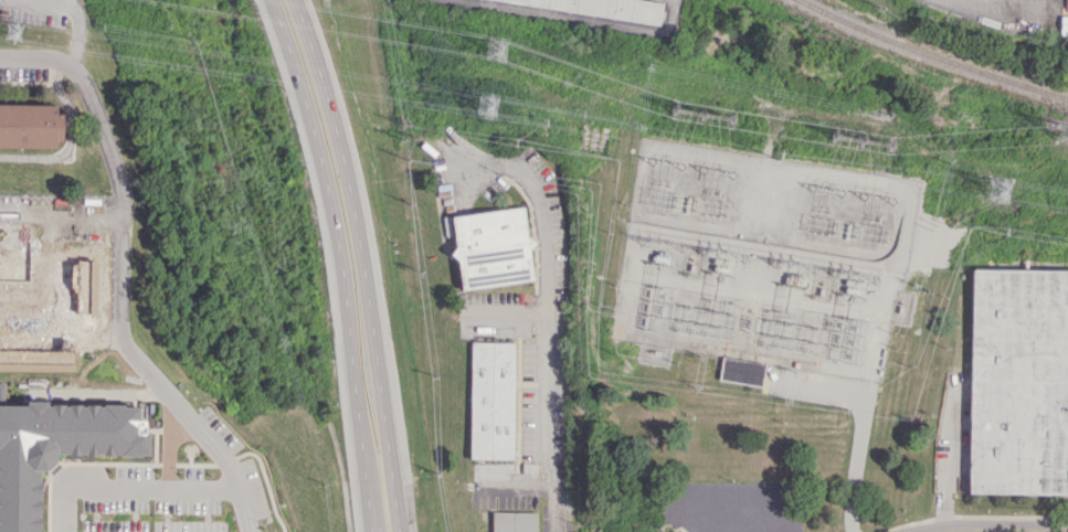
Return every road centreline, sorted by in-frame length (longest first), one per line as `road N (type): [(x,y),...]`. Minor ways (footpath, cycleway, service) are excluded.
road 1 (trunk): [(271,0),(315,134),(339,246),(371,531)]
road 2 (trunk): [(399,531),(350,189),(295,0)]
road 3 (residential): [(549,531),(549,313)]

